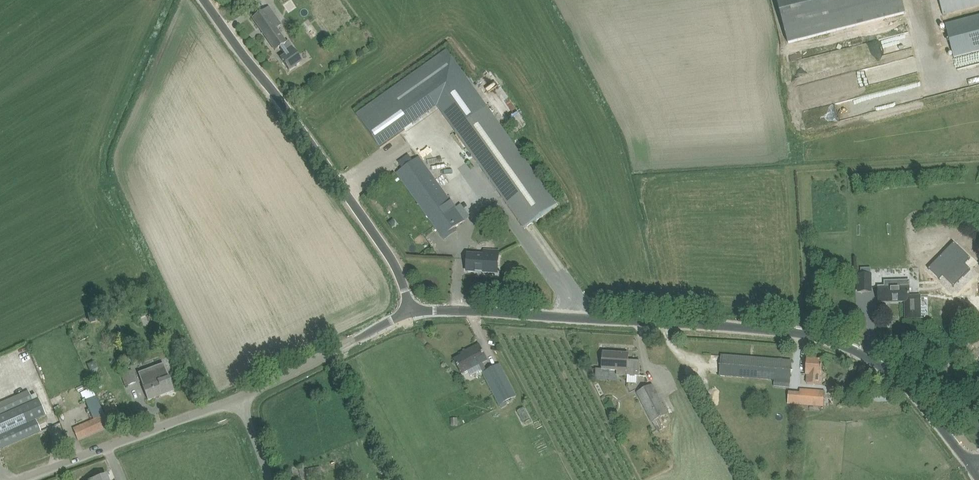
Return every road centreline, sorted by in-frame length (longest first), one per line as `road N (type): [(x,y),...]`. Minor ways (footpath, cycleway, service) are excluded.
road 1 (unclassified): [(972,465),(909,383),(855,347),(794,331),(467,310),(411,315)]
road 2 (unclassified): [(411,315),(396,268),(206,0)]
road 3 (unclassified): [(18,479),(239,397)]
road 4 (unclassified): [(239,397),(411,315)]

